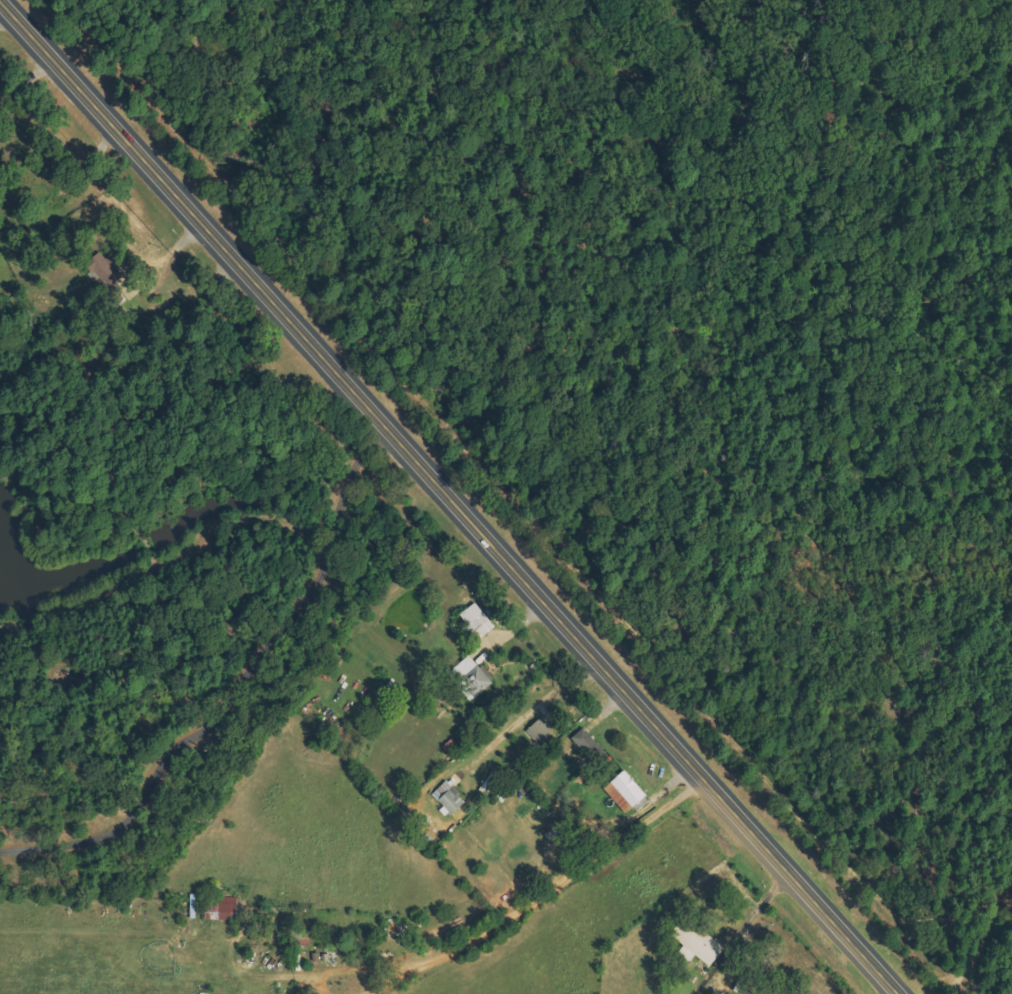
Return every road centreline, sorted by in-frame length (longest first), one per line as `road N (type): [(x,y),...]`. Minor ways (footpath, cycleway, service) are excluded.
road 1 (primary): [(900,993),(2,0)]
road 2 (residential): [(740,818),(576,993)]

